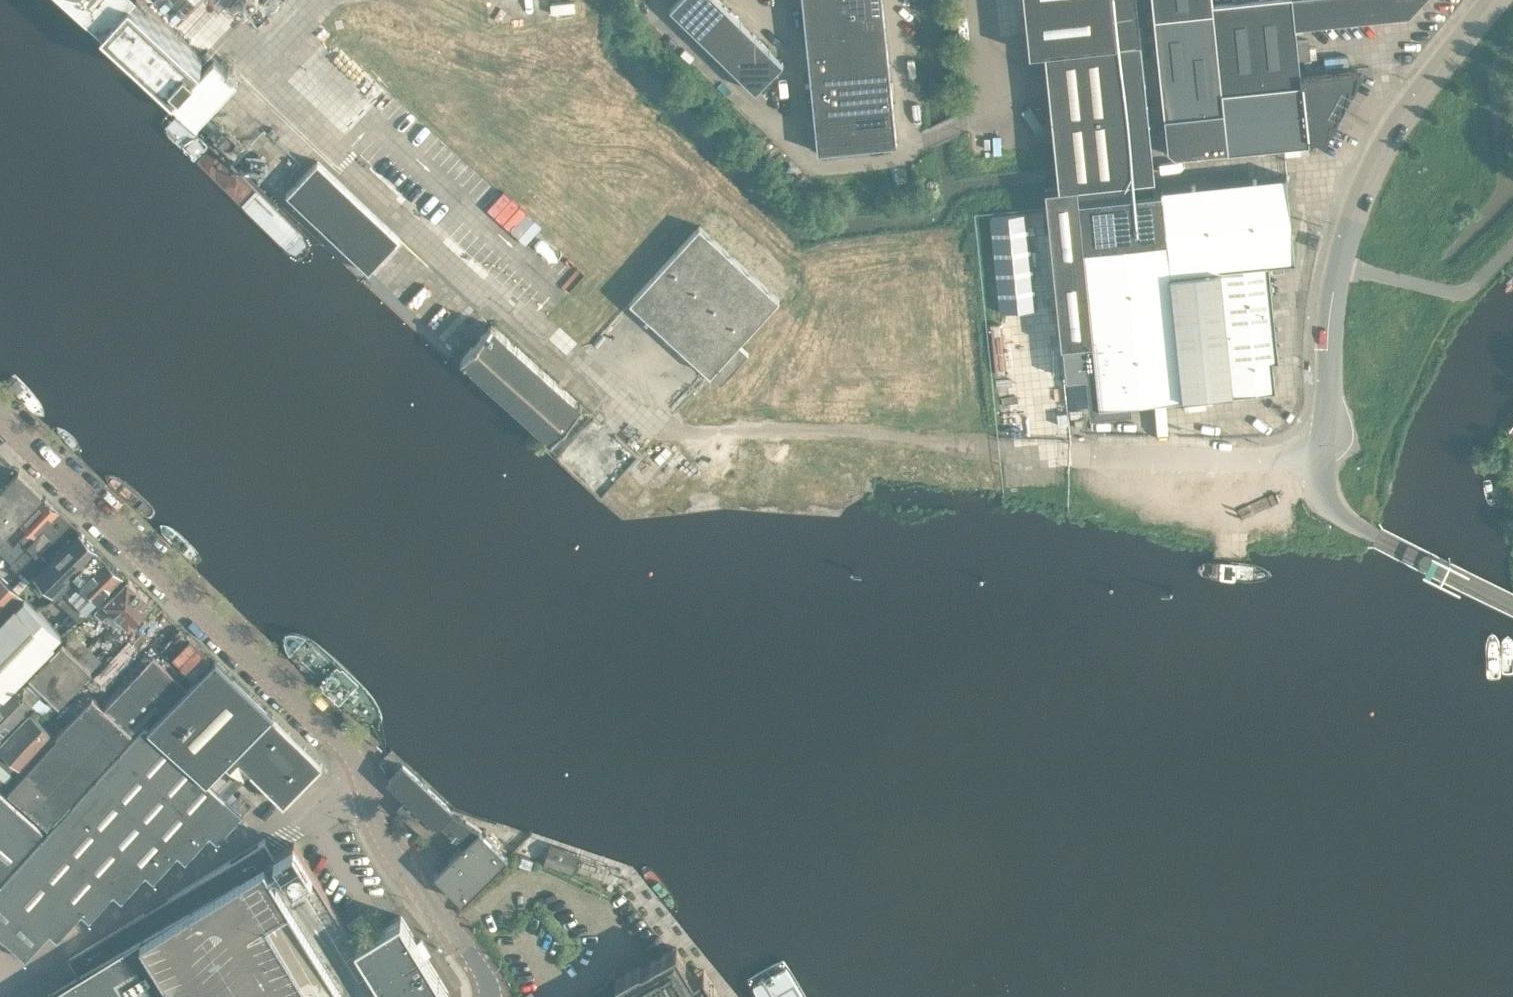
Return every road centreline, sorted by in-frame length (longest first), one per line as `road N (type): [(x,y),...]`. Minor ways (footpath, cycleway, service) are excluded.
road 1 (unclassified): [(487,996),(482,967),(382,837),(353,754),(0,420)]
road 2 (unclassified): [(1339,266),(1380,154),(1492,0)]
road 3 (unclassified): [(1322,454),(1322,495),(1341,517),(1512,600)]
road 4 (unclassified): [(1322,454),(1081,459)]
road 5 (unclassified): [(904,155),(920,139),(991,108),(978,0)]
road 6 (unclassified): [(658,3),(806,146)]
road 7 (residential): [(1512,245),(1461,290),(1339,266)]
road 8 (unclassified): [(1322,454),(1339,266)]
road 9 (unclassified): [(806,146),(795,64),(728,0)]
road 10 (unclassified): [(889,0),(904,155)]

